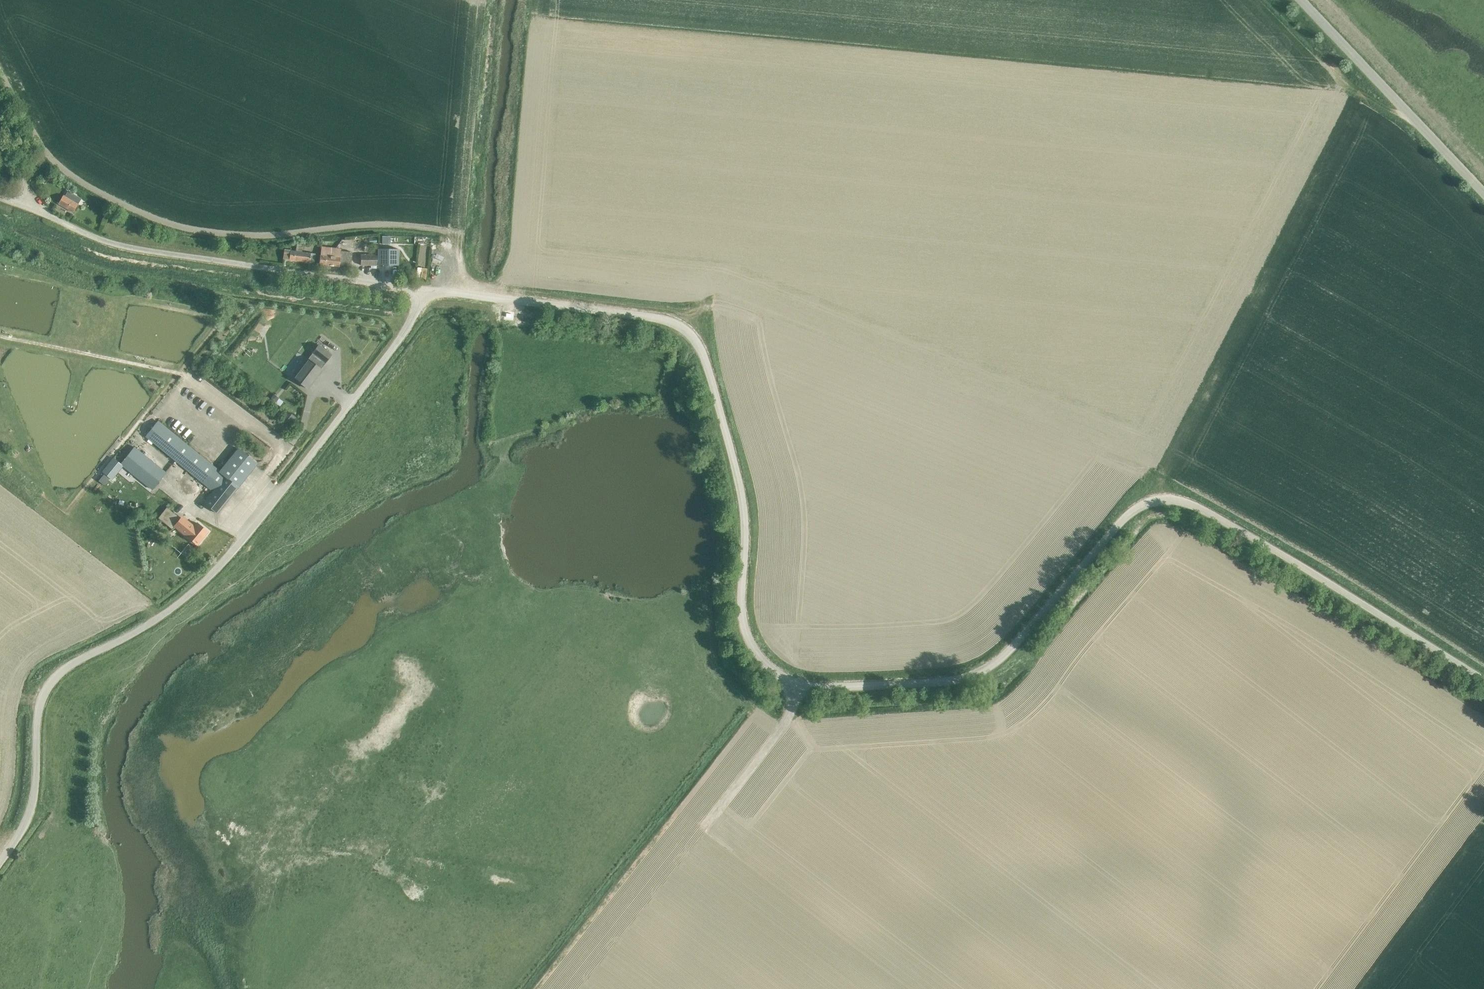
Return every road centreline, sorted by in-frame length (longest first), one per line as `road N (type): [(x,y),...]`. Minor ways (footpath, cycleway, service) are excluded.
road 1 (unclassified): [(1483,680),(1275,551),(1170,499),(1129,513),(1005,654),(971,676),(796,683),(767,665),(745,631),(742,495),(706,363),(690,333),(655,317),(422,289)]
road 2 (unclassified): [(0,861),(33,797),(36,723),(48,685),(173,607),(224,561),(400,338),(422,289)]
road 3 (unclassified): [(422,289),(125,246),(0,197)]
road 4 (unclassified): [(1483,192),(1301,0)]

